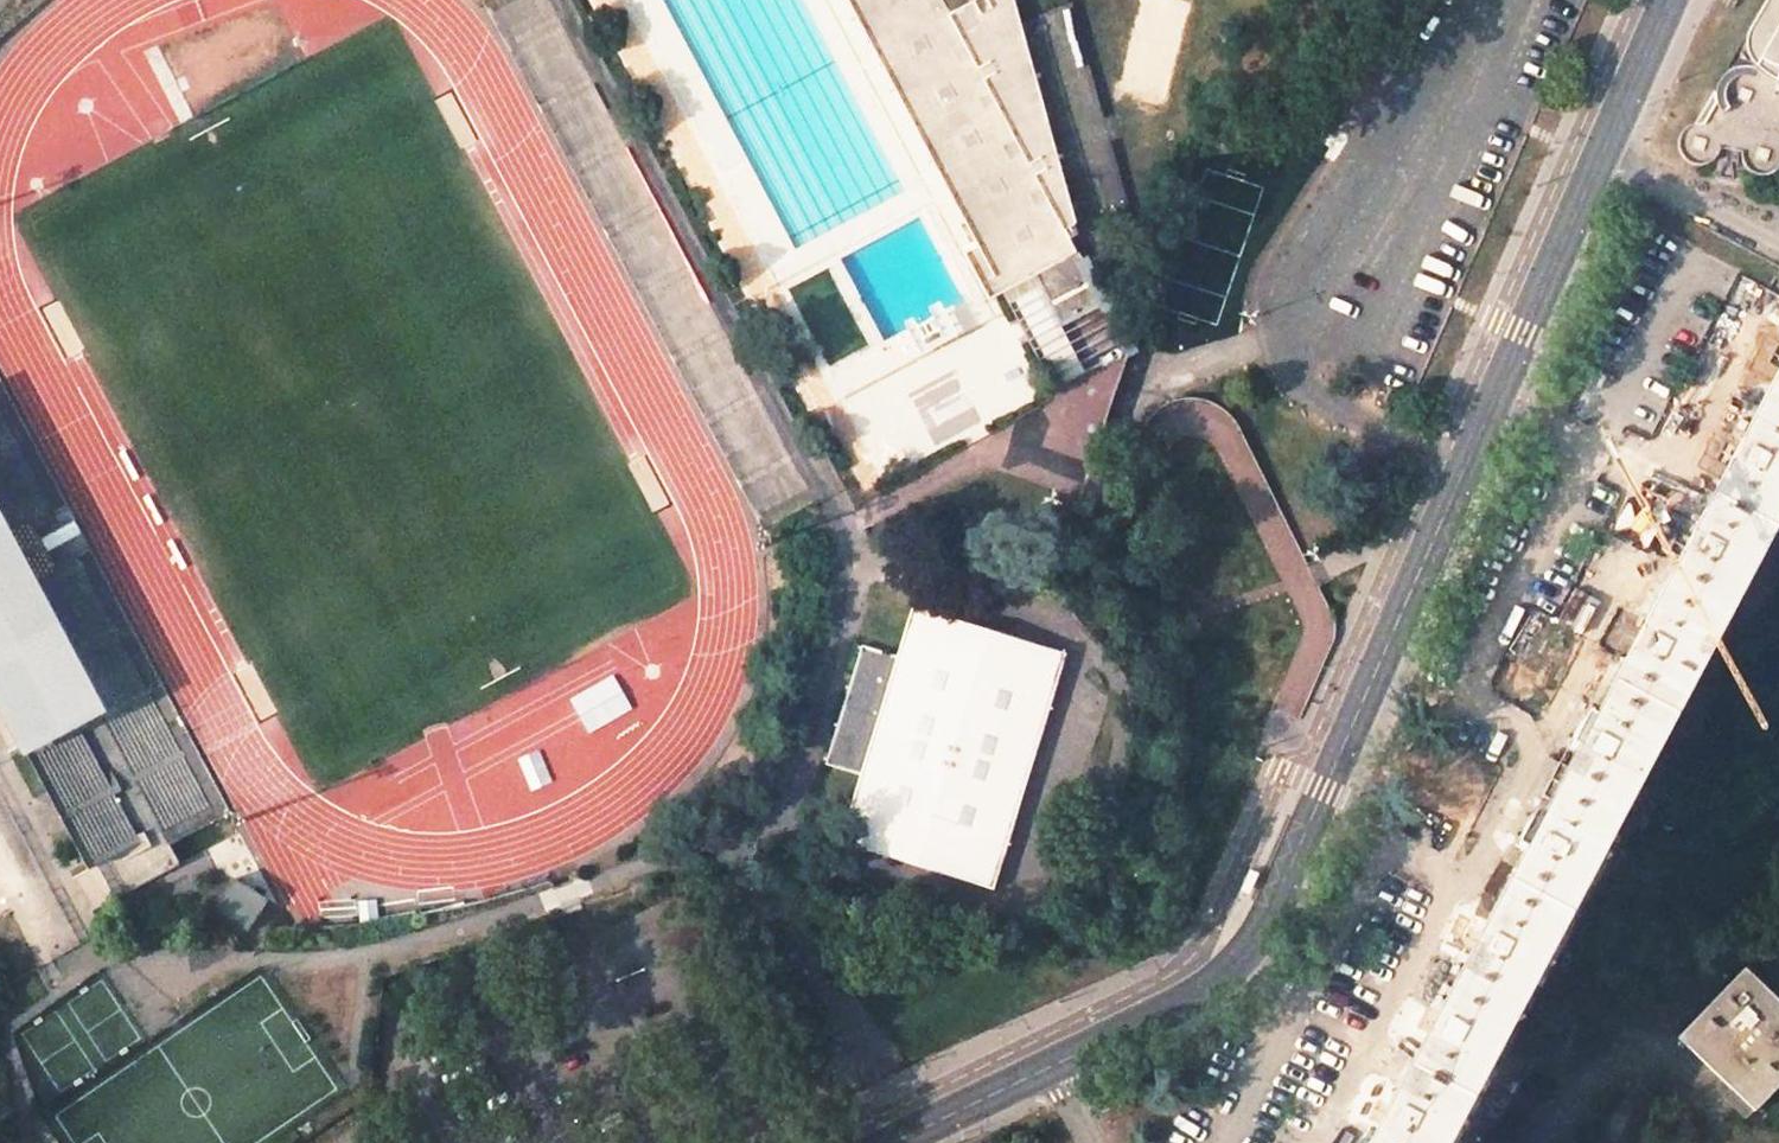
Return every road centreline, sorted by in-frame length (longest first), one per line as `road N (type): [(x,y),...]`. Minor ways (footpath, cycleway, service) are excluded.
road 1 (tertiary): [(893,1142),(1183,999),(1241,953),(1263,924),(1669,0)]

